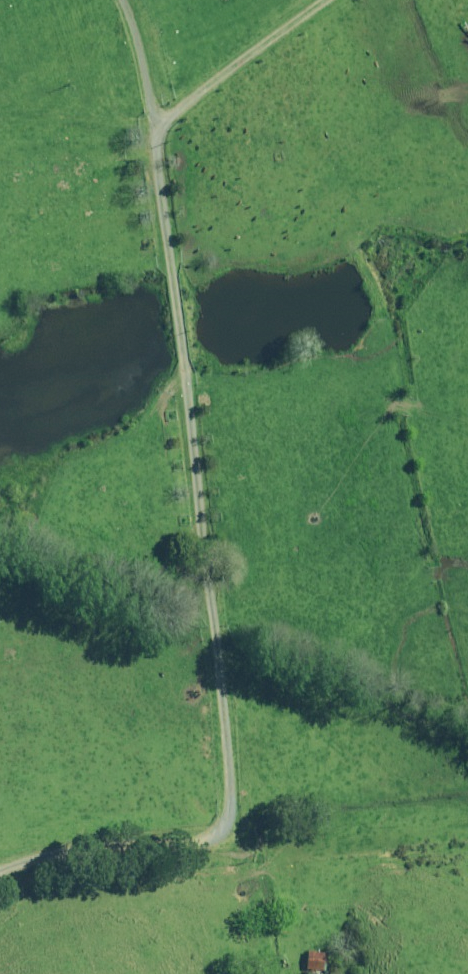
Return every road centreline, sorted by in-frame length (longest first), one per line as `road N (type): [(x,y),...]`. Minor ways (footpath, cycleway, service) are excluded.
road 1 (unclassified): [(228,822),(159,137)]
road 2 (tertiary): [(0,873),(80,848),(228,822)]
road 3 (unclassified): [(159,137),(334,0)]
road 4 (unclassified): [(159,137),(101,0)]

